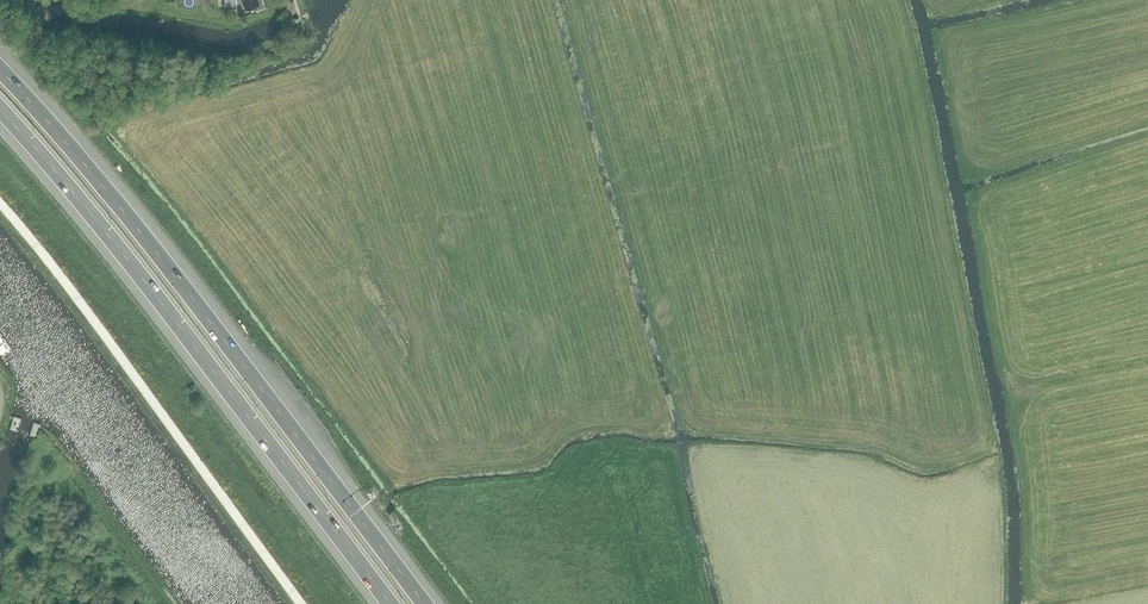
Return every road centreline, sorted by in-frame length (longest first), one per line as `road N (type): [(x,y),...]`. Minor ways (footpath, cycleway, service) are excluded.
road 1 (motorway): [(428,603),(148,239),(0,68)]
road 2 (motorway): [(0,112),(111,243),(388,603)]

